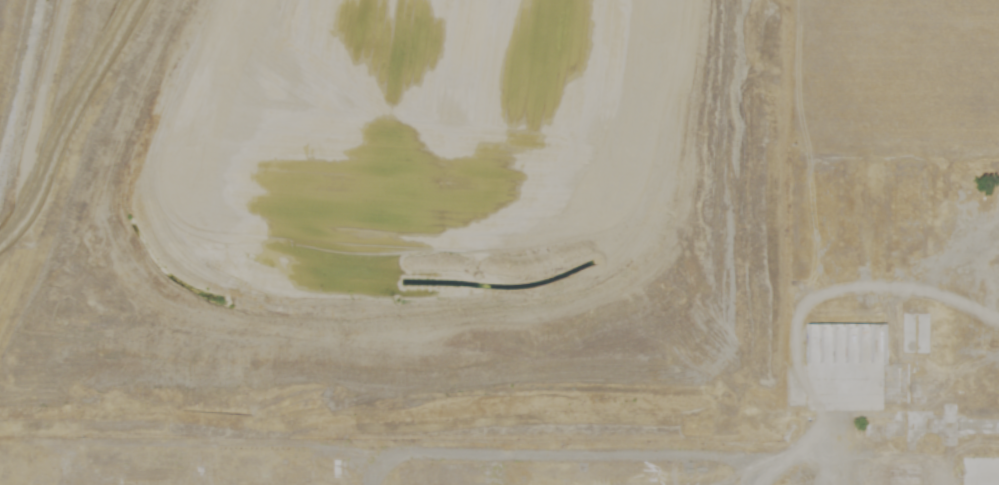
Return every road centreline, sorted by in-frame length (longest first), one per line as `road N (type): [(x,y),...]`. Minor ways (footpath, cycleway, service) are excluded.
road 1 (track): [(359,484),(360,464),(376,448),(753,422)]
road 2 (track): [(749,484),(753,422),(820,419),(858,344),(998,291)]

